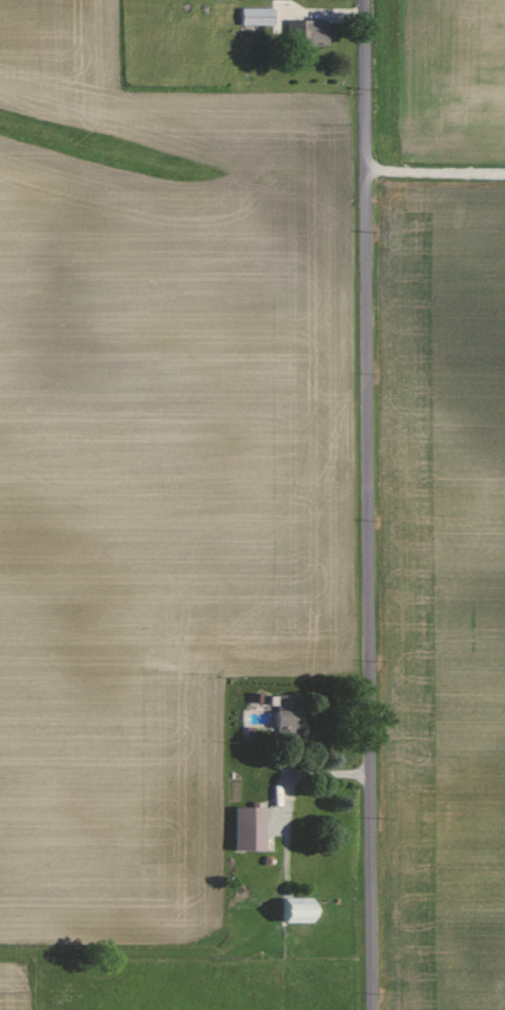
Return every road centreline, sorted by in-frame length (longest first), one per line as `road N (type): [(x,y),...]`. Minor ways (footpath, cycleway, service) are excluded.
road 1 (residential): [(371,1009),(364,0)]

